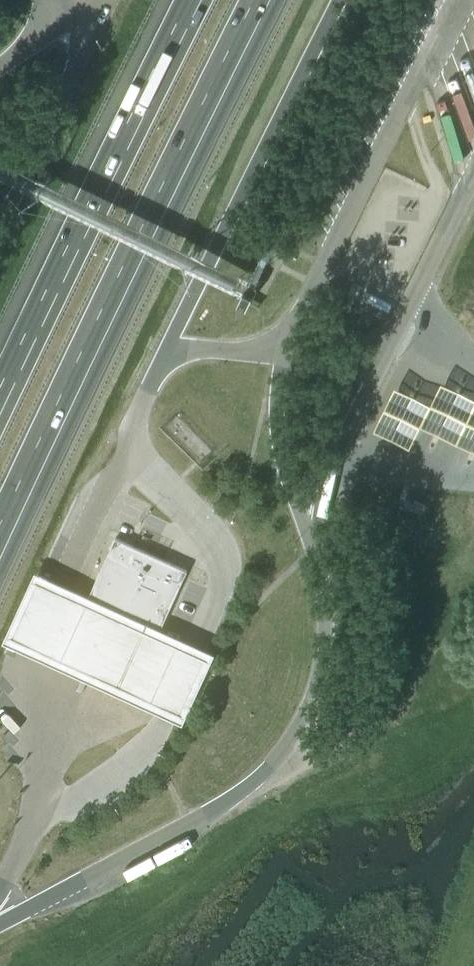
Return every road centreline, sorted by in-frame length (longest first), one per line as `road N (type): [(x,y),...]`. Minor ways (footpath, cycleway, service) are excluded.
road 1 (motorway): [(0,534),(257,0)]
road 2 (motorway): [(188,0),(0,388)]

